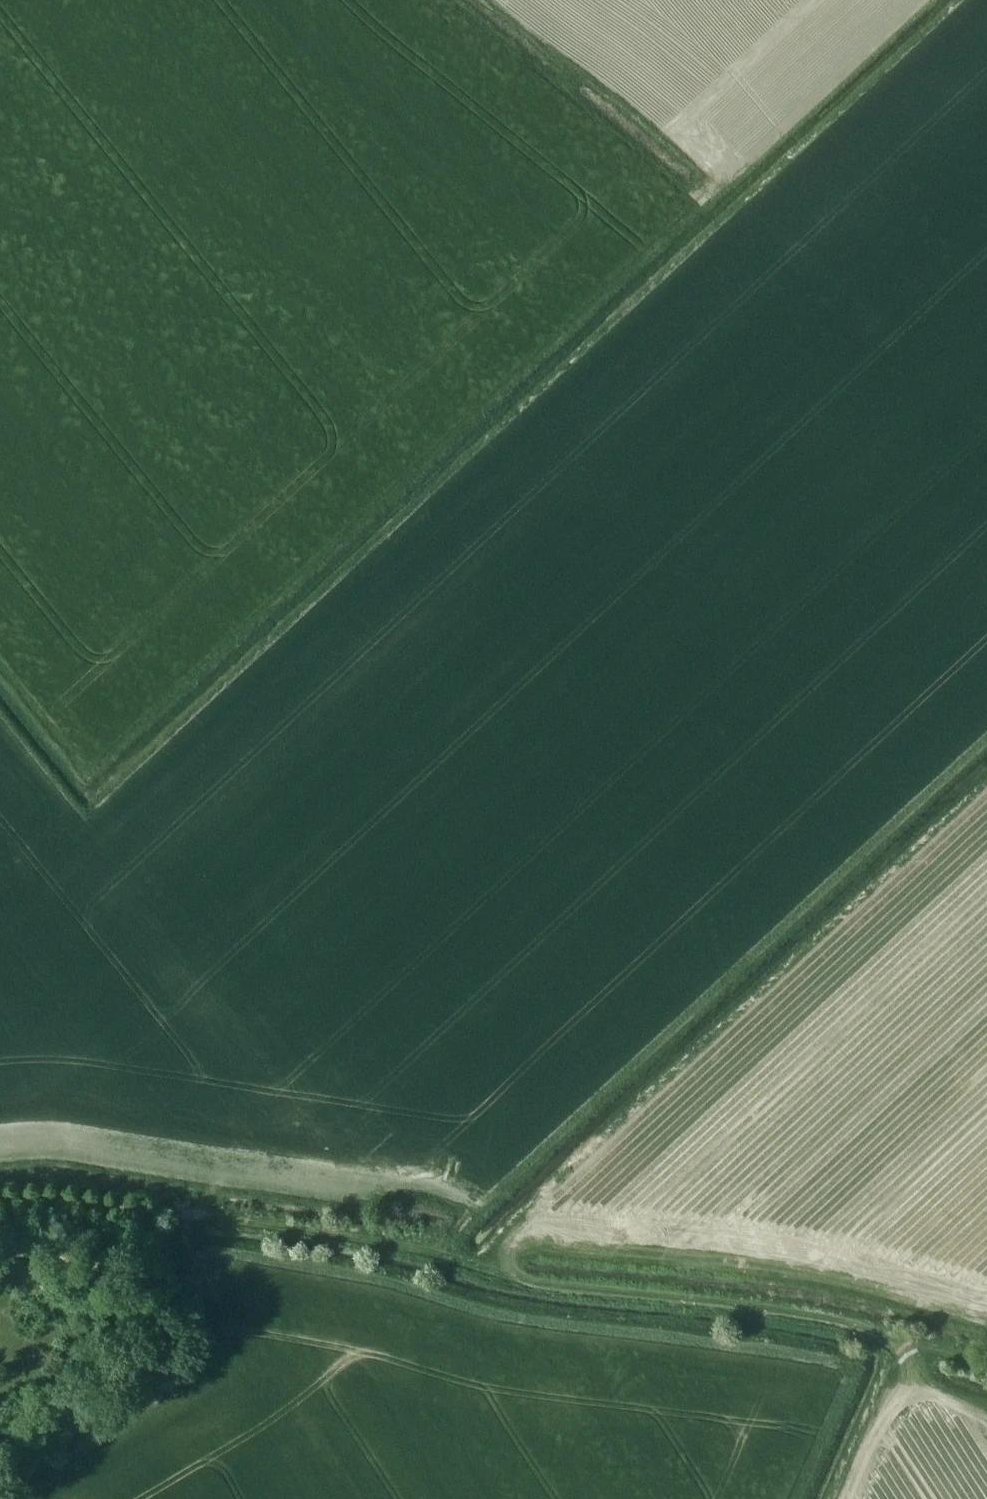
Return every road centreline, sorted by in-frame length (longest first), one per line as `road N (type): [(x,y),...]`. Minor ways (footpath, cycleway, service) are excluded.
road 1 (track): [(0,1190),(177,1201),(351,1233),(484,1270),(699,1302),(986,1364)]

